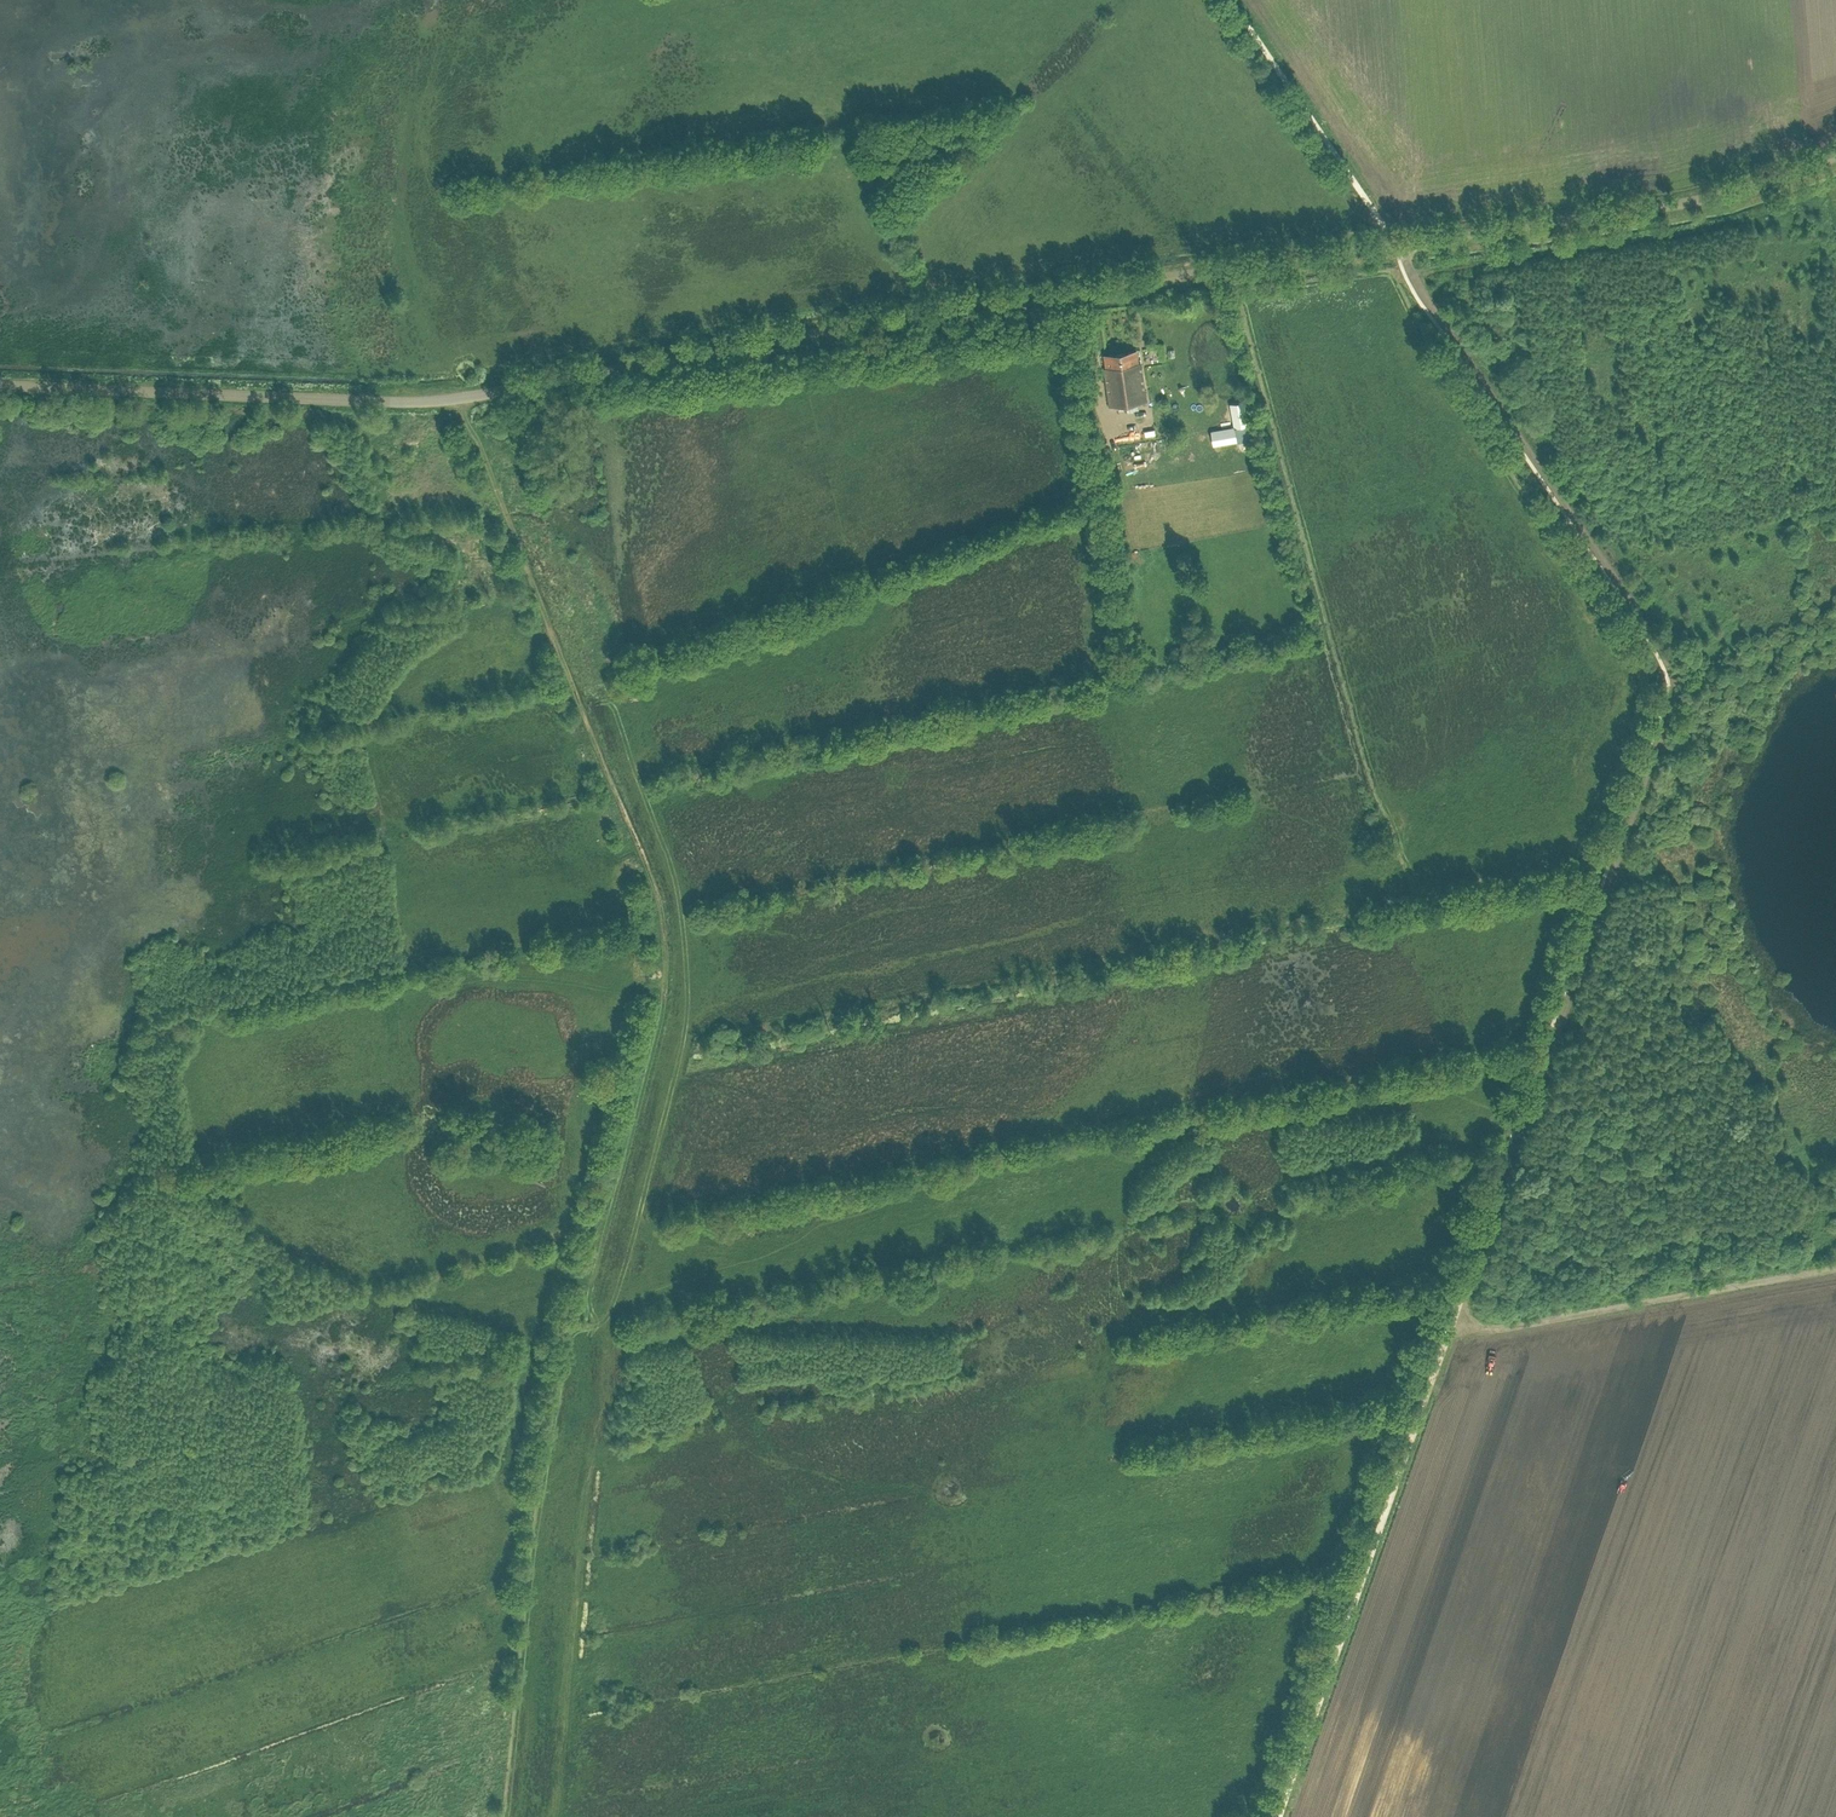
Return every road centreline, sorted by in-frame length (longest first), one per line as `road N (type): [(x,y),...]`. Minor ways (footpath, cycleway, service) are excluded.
road 1 (unclassified): [(460,400),(862,326),(1682,204),(1835,156)]
road 2 (track): [(460,400),(652,879),(668,891),(673,925),(669,1016),(605,1267),(582,1325)]
road 3 (track): [(1525,1117),(1668,715),(1673,676),(1395,246)]
road 4 (unclassified): [(1281,1816),(1453,1320)]
road 5 (unclassified): [(460,400),(0,386)]
road 6 (track): [(1835,1267),(1493,1330),(1453,1320)]
road 7 (track): [(646,987),(521,978),(421,992)]
road 8 (track): [(1453,1320),(1525,1117)]
road 9 (track): [(666,890),(599,721),(595,705),(605,696)]

